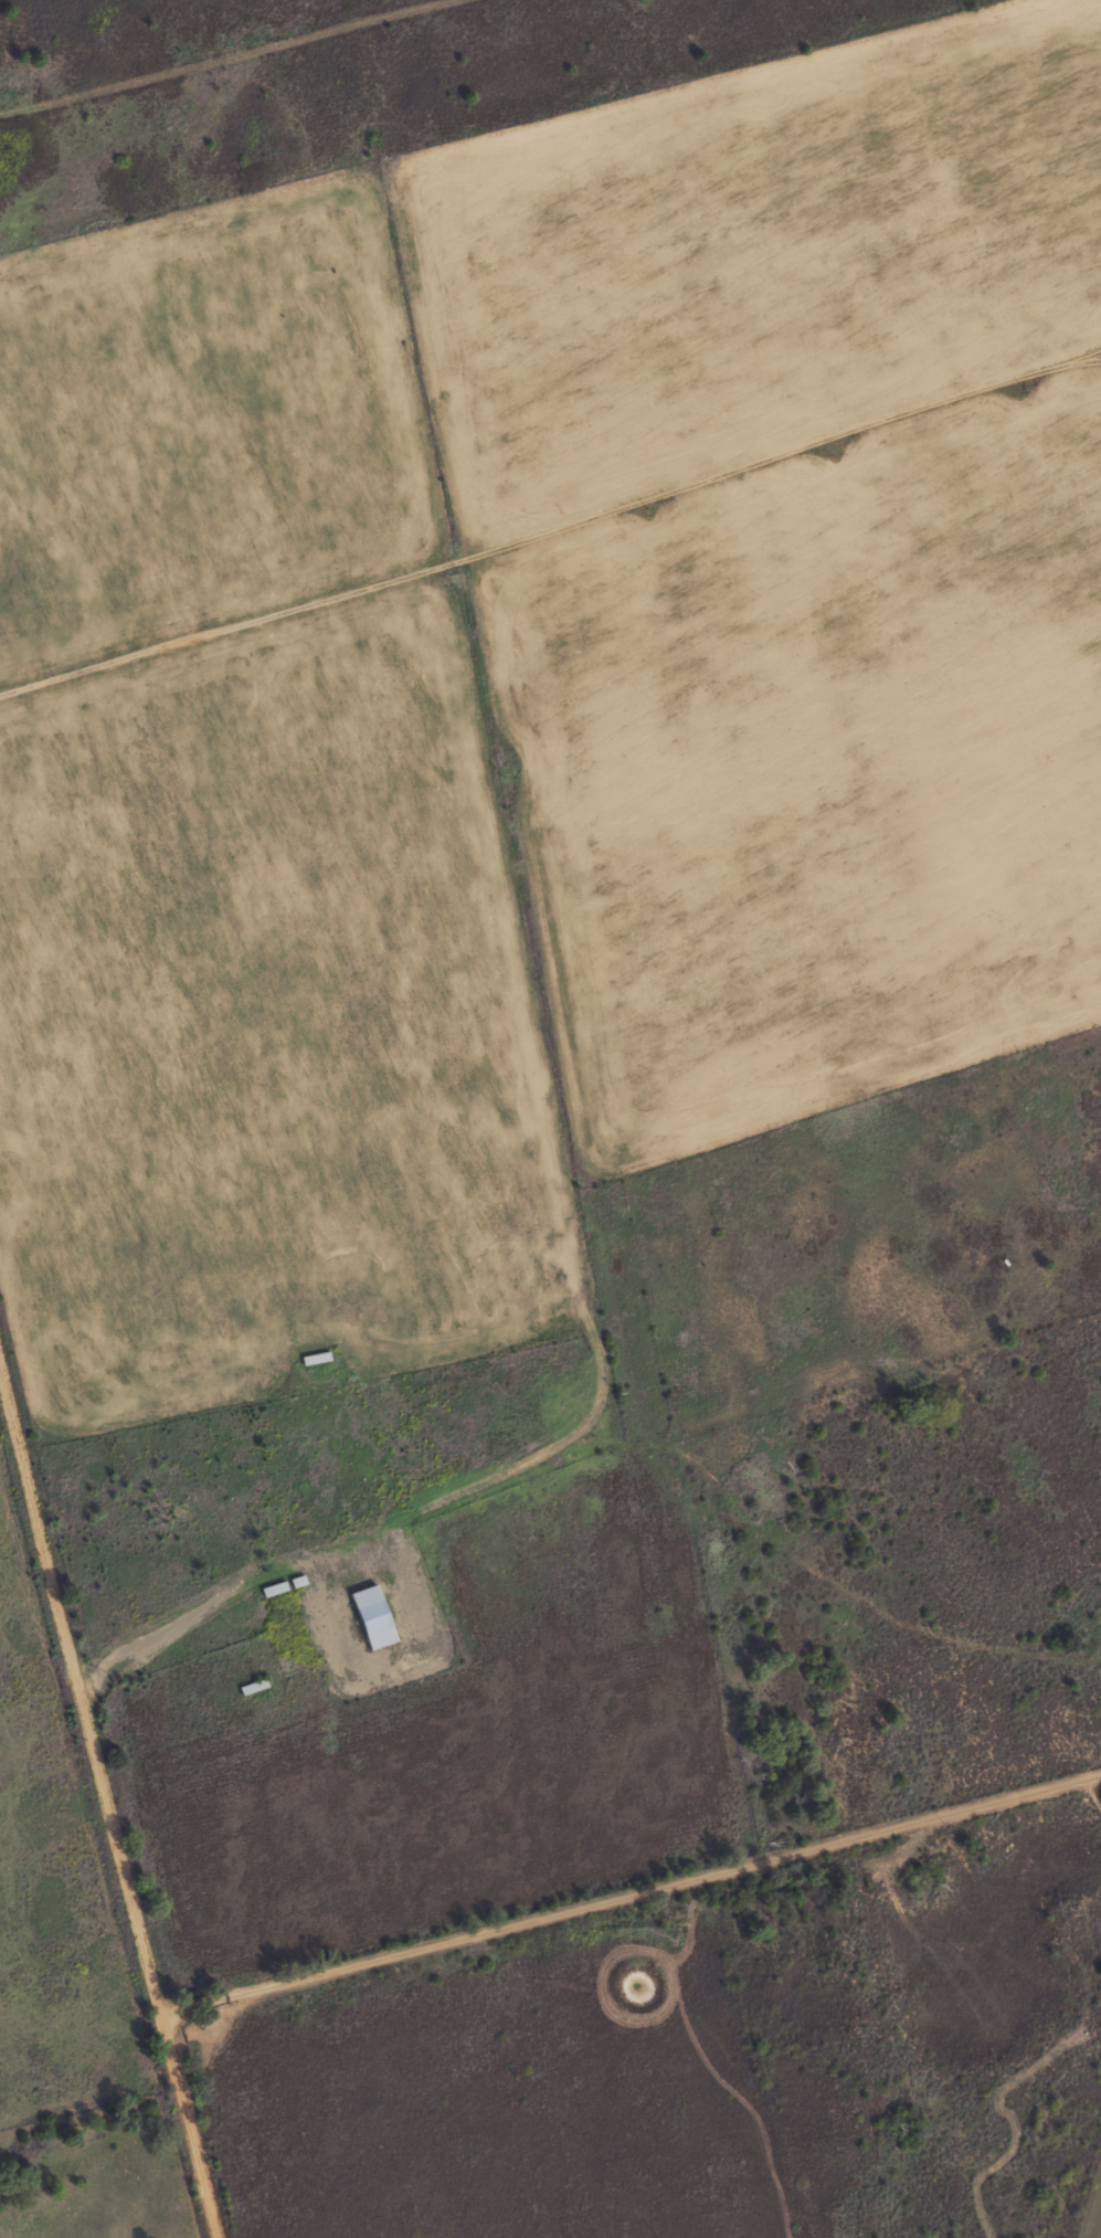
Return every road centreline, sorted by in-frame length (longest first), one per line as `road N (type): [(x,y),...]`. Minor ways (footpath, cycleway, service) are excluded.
road 1 (track): [(1061,362),(423,571),(0,693)]
road 2 (residential): [(155,2015),(1100,1774)]
road 3 (residential): [(211,2237),(0,1399)]

